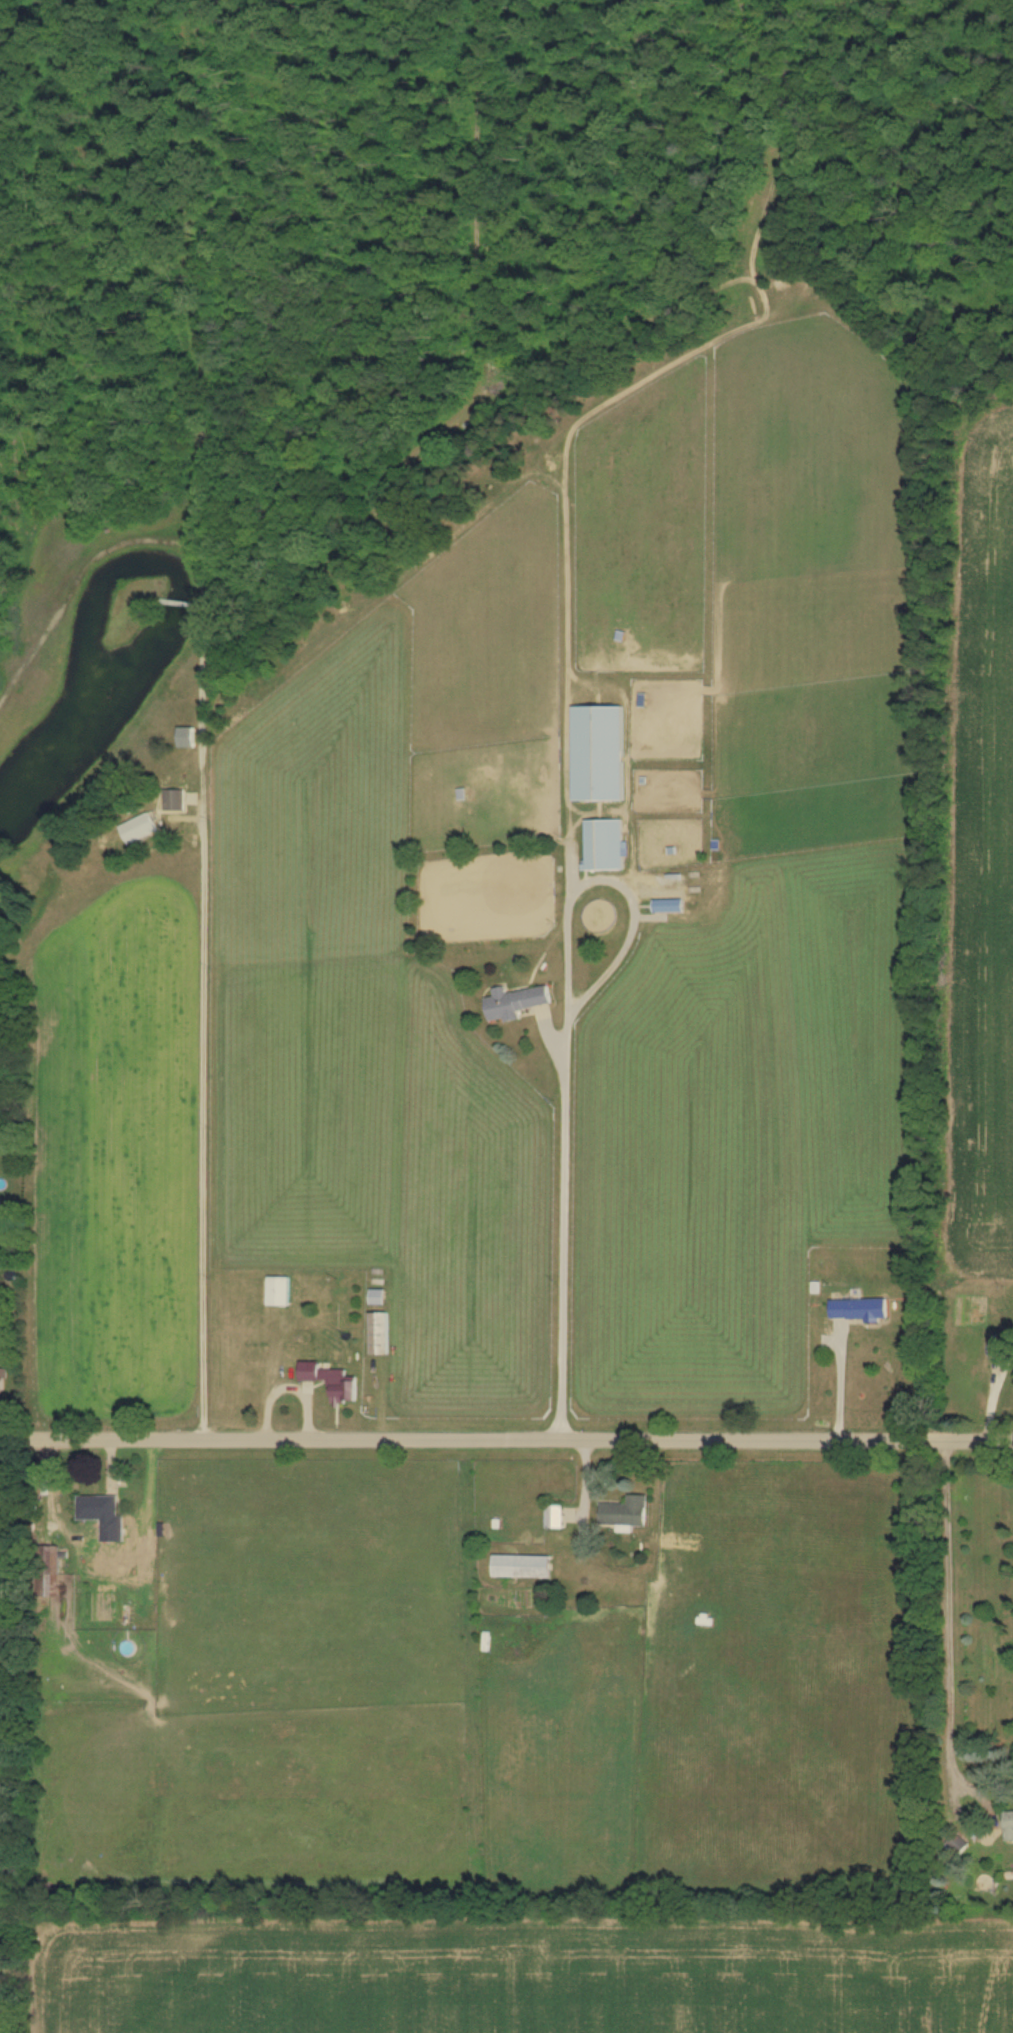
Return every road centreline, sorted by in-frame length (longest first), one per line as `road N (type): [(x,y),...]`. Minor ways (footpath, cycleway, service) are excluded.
road 1 (residential): [(1012,1449),(0,1442)]
road 2 (residential): [(930,1448),(938,1493),(924,1730),(943,1766)]

